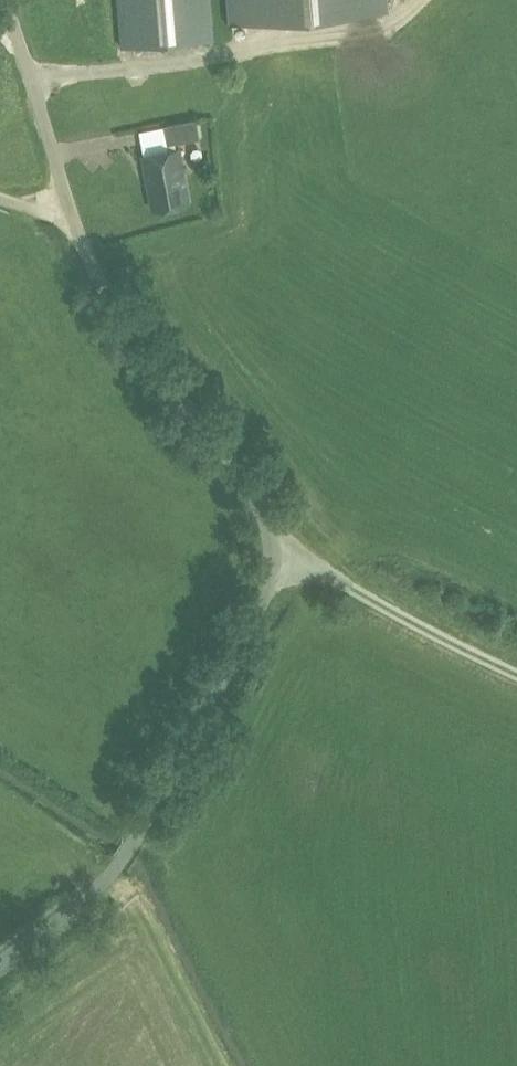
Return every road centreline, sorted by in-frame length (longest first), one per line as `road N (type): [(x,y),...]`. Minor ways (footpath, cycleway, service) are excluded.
road 1 (unclassified): [(0,960),(117,868),(252,622),(273,570),(267,524),(252,490),(139,348),(109,298),(69,204),(9,0)]
road 2 (track): [(271,552),(516,673)]

